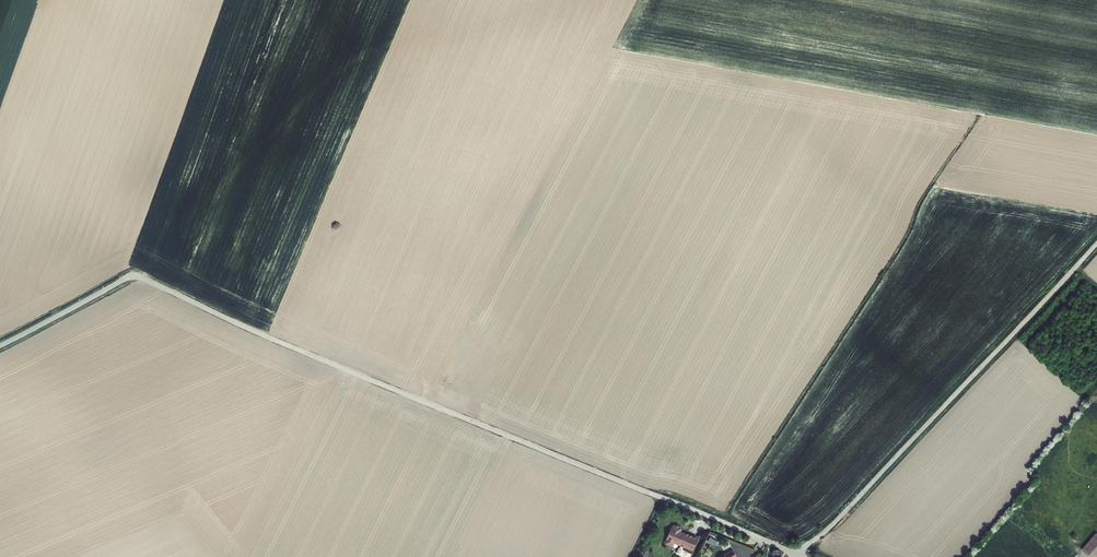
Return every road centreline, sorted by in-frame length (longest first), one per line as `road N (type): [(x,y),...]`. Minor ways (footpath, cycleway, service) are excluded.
road 1 (unclassified): [(0,346),(138,277),(797,556)]
road 2 (track): [(1096,243),(795,556)]

